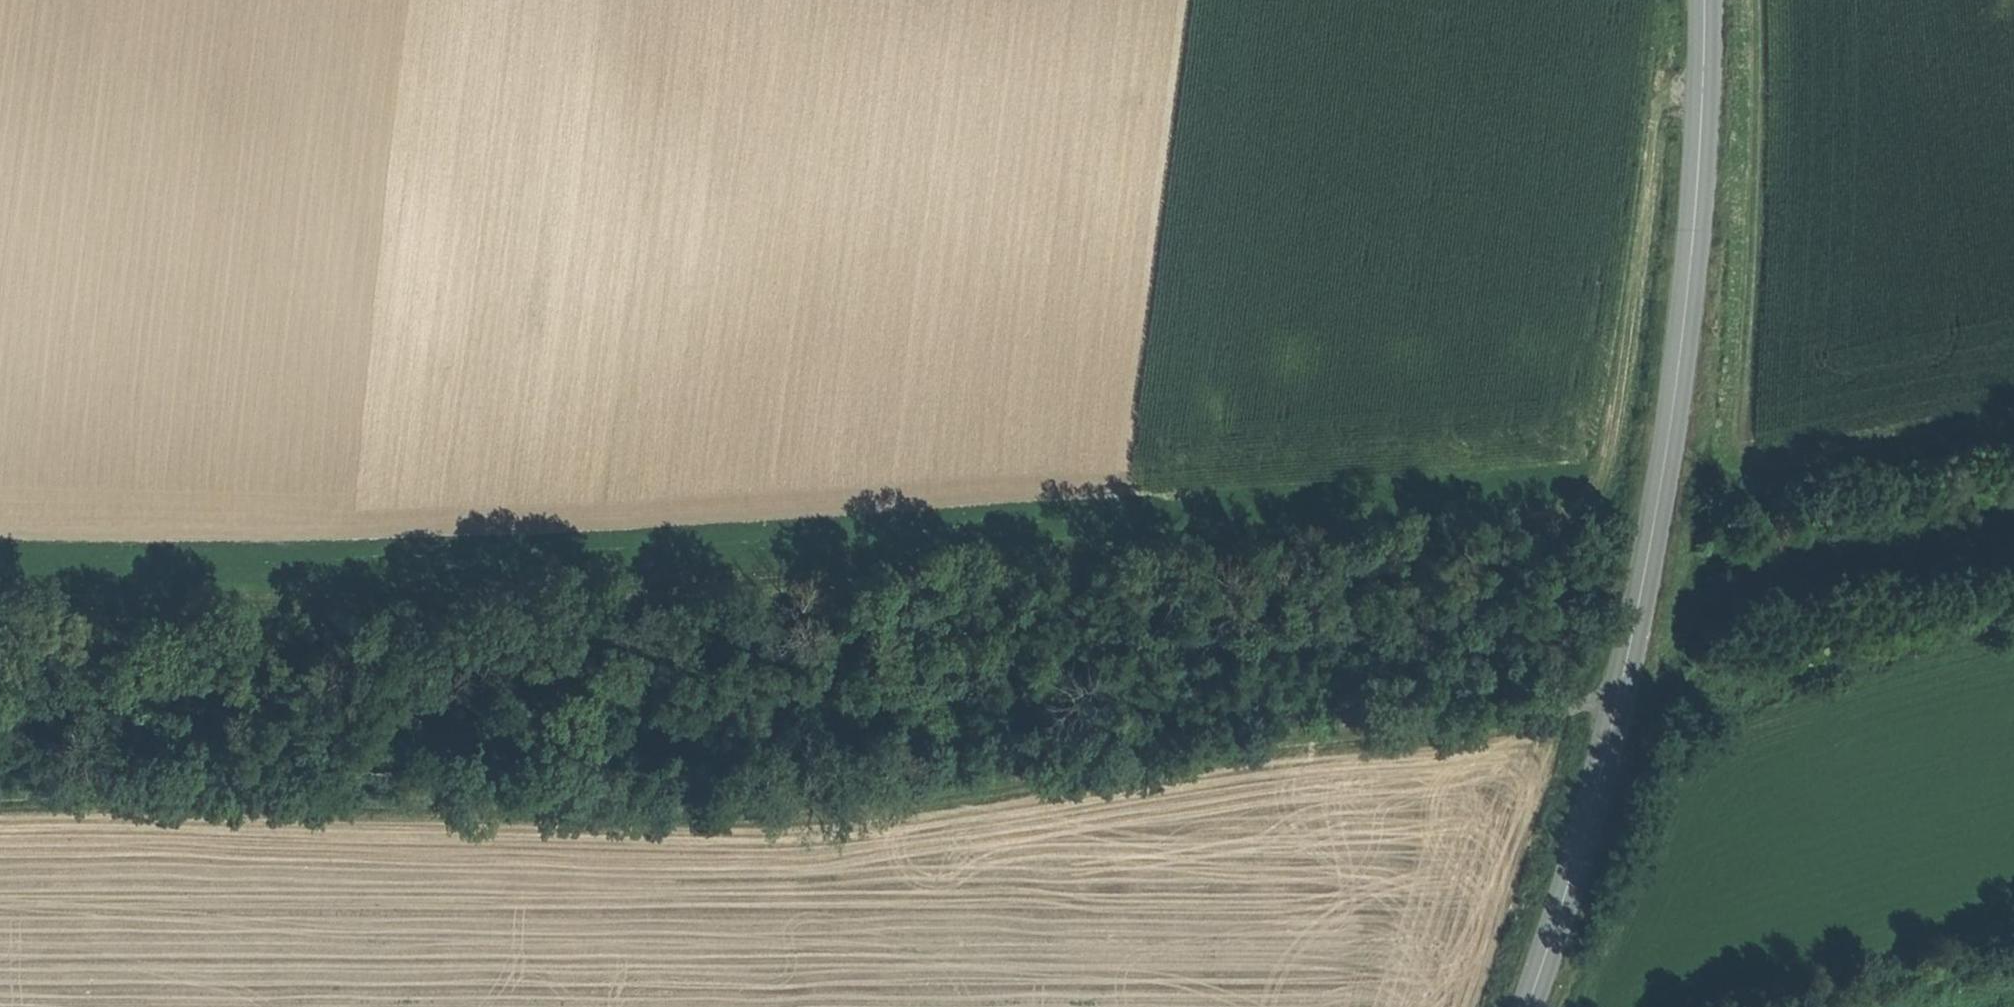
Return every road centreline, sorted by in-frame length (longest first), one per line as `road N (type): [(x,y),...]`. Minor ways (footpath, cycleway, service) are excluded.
road 1 (track): [(1618,700),(1537,729),(1467,739),(1299,749),(915,803),(736,818),(0,806)]
road 2 (secondary): [(1708,0),(1705,119),(1678,396),(1618,700),(1530,1006)]
road 3 (track): [(1753,0),(1756,147),(1734,473),(1777,475),(2013,422)]

